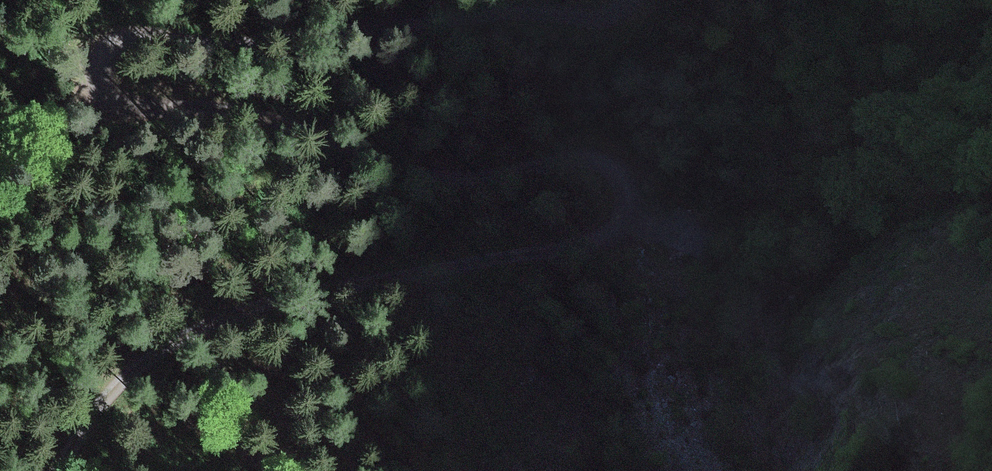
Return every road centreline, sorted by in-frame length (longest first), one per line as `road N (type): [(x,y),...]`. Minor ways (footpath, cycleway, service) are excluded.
road 1 (track): [(669,0),(649,22),(324,19),(119,39),(98,59),(91,86),(109,106),(194,101),(294,122),(460,180),(577,156),(609,163),(622,199),(611,226),(553,245),(401,272),(191,329),(130,362),(60,470)]

